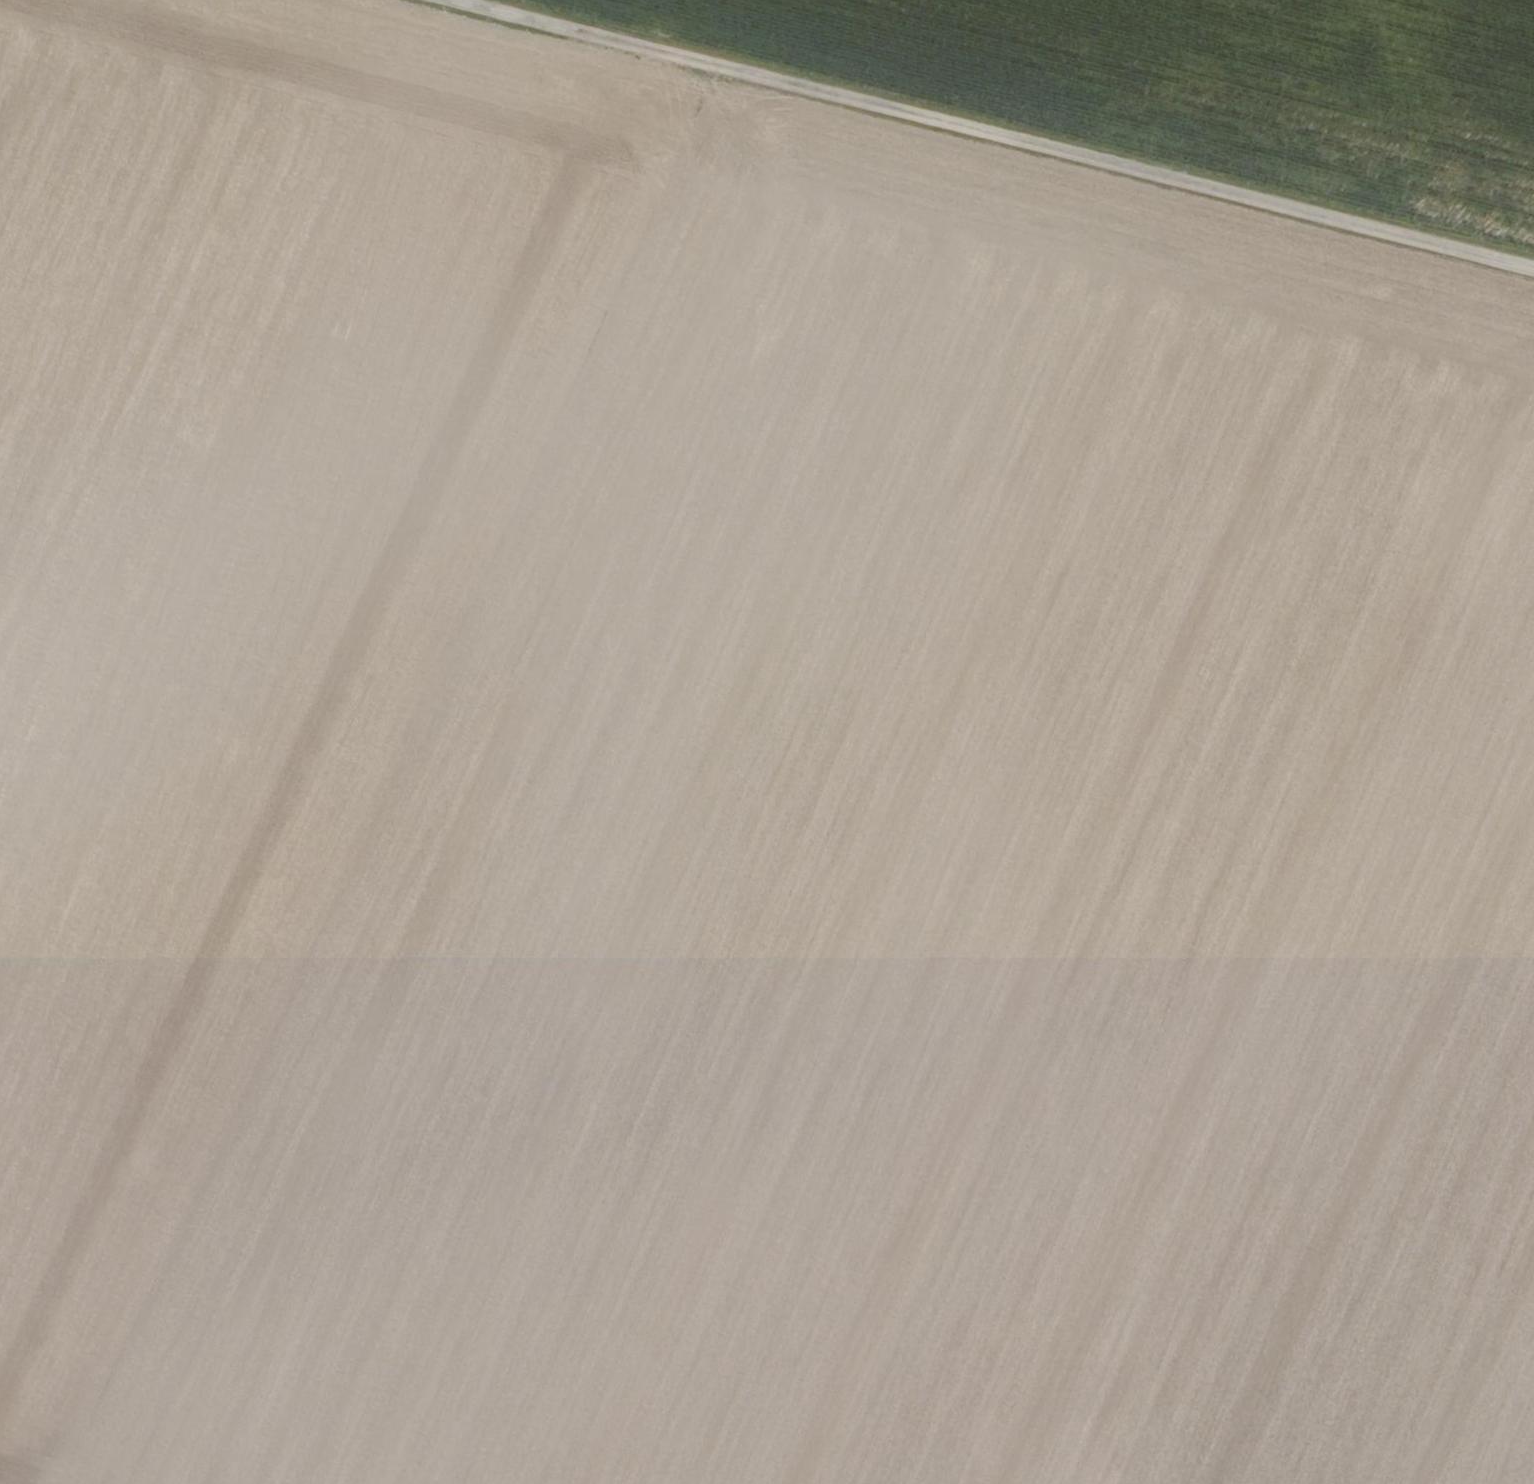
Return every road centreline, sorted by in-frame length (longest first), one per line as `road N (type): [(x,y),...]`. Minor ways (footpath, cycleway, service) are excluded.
road 1 (track): [(496,0),(1533,267)]

